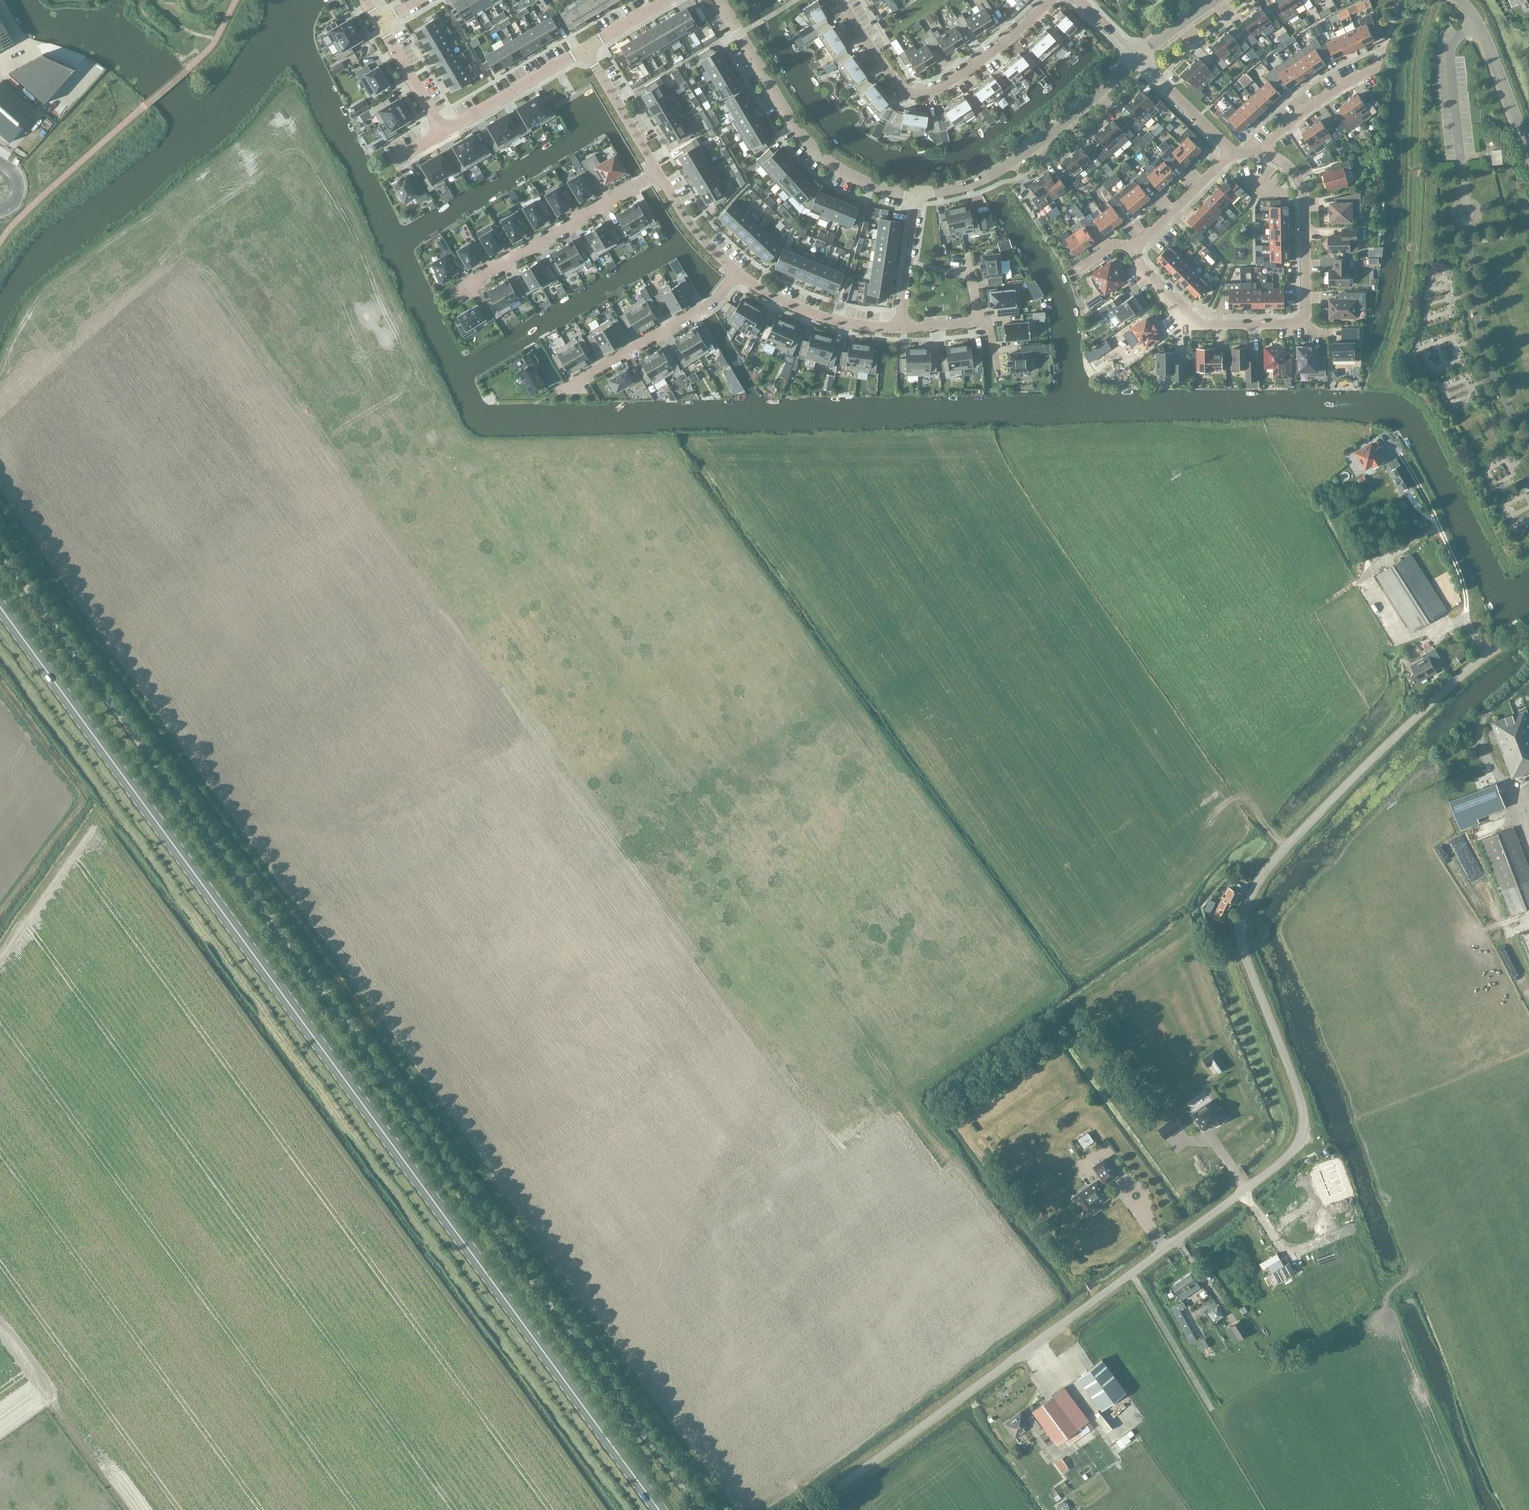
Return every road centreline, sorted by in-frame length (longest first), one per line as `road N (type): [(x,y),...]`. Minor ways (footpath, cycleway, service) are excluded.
road 1 (unclassified): [(817,1509),(1296,1149),(1303,1133),(1300,1097),(1244,949),(1247,902),(1276,859),(1414,719),(1528,627)]
road 2 (unclassified): [(707,1509),(0,545)]
road 3 (primary): [(658,1509),(0,607)]
road 4 (residential): [(1261,153),(1291,169),(1302,200),(1305,322),(1205,327),(1130,244)]
road 5 (residential): [(1064,0),(936,96),(909,93),(840,0)]
road 6 (residential): [(717,0),(800,139),(851,179),(918,195)]
road 7 (residential): [(918,195),(1010,165),(1138,58)]
road 8 (residential): [(459,289),(661,172)]
road 9 (residential): [(563,389),(713,302),(737,275)]
road 10 (residential): [(737,275),(808,310),(900,328)]
road 11 (residential): [(1528,153),(1479,26),(1460,0)]
road 12 (residential): [(444,132),(588,49)]
road 13 (residential): [(588,49),(661,172)]
road 14 (residential): [(1261,153),(1289,123),(1374,71)]
road 15 (residential): [(1130,244),(1231,154)]
road 16 (residential): [(918,195),(900,328)]
road 17 (residential): [(1231,154),(1138,58)]
road 18 (residential): [(661,172),(737,275)]
road 19 (residential): [(444,132),(380,22)]

